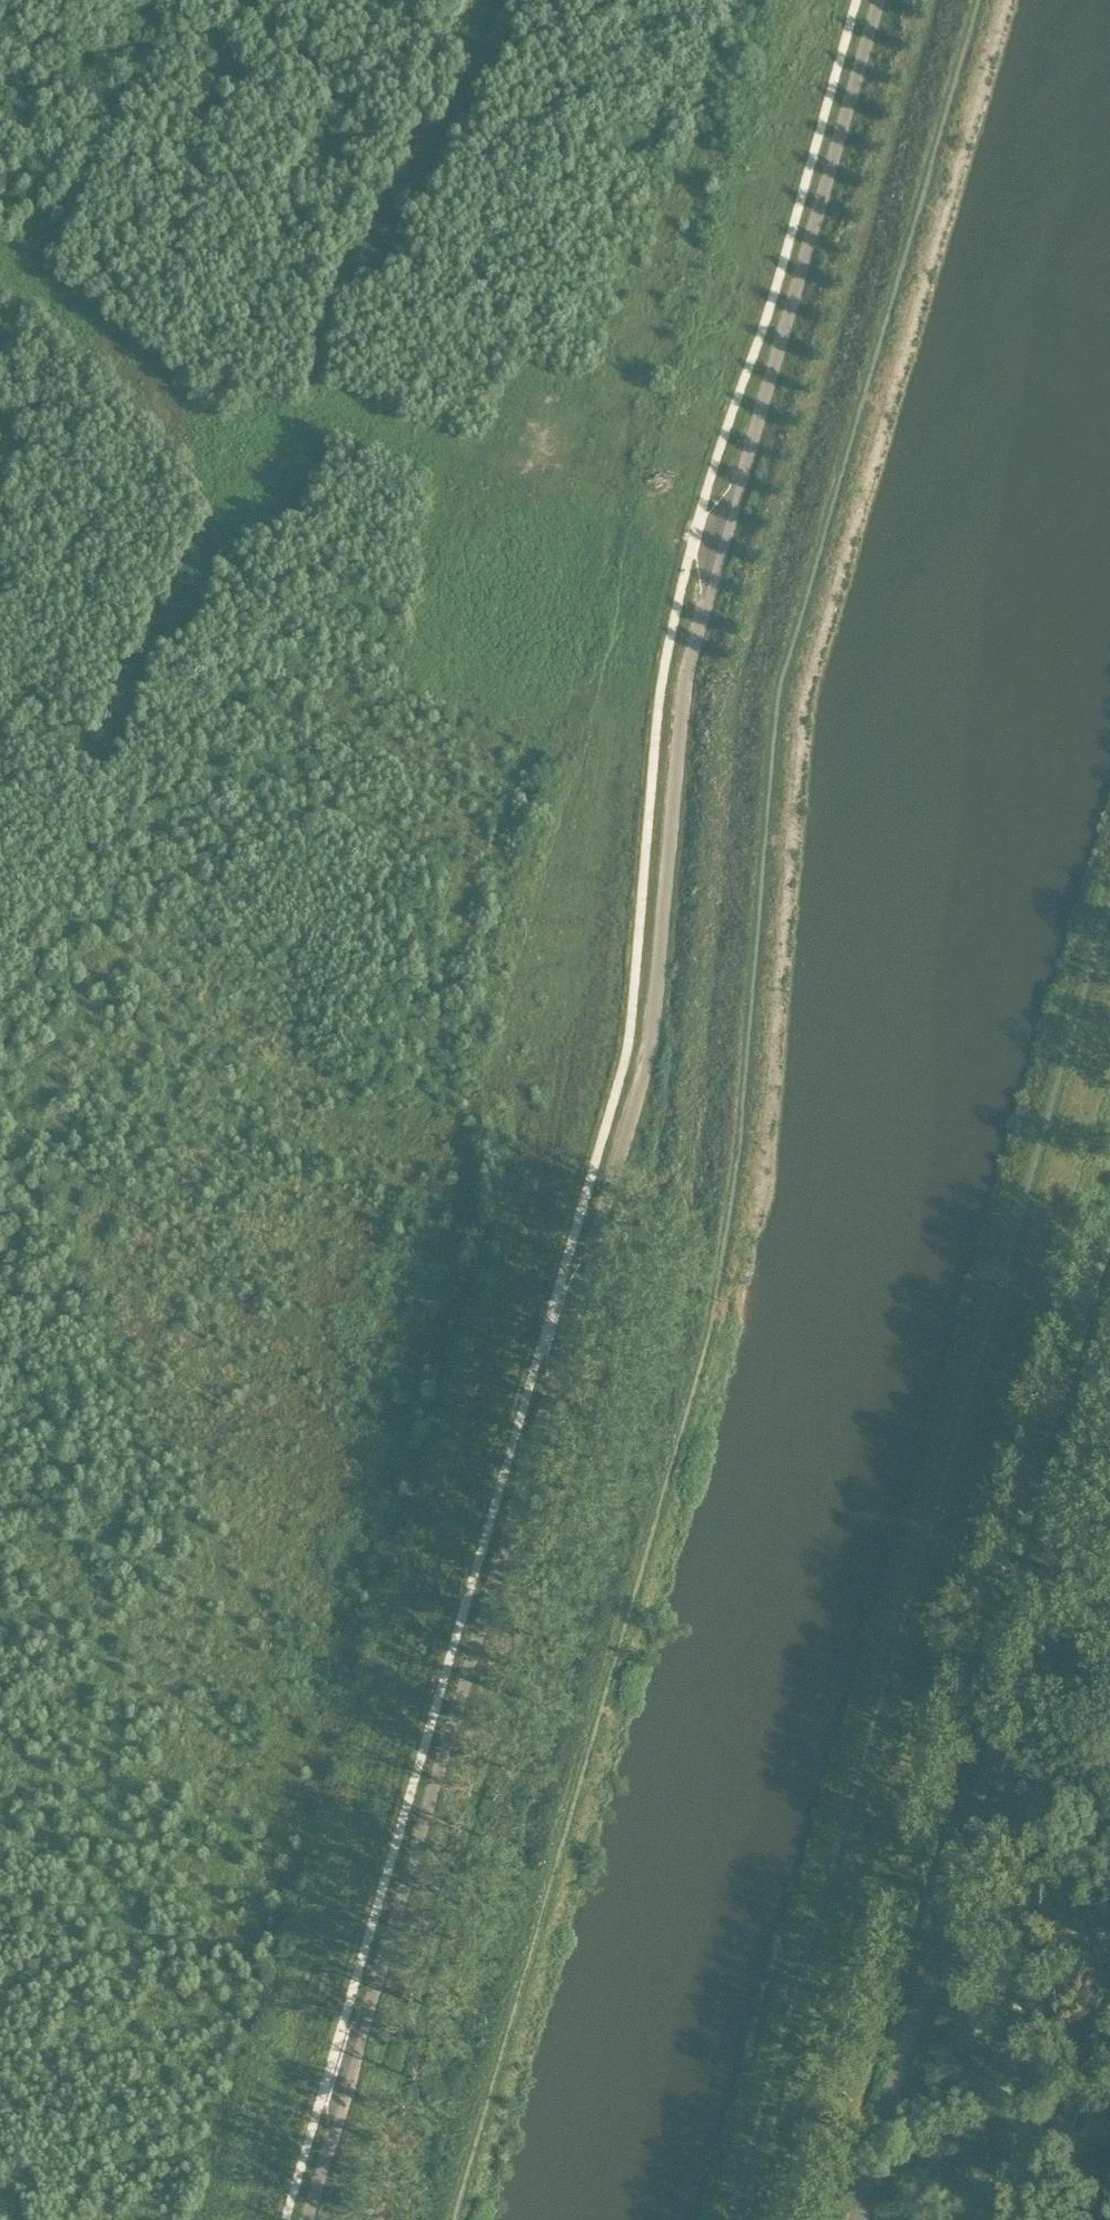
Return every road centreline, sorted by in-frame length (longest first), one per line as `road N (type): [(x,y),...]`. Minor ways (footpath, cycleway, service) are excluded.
road 1 (unclassified): [(307,2219),(639,1088),(658,981),(687,680),(704,598),(879,0)]
road 2 (tertiary): [(852,2219),(1109,1360)]

